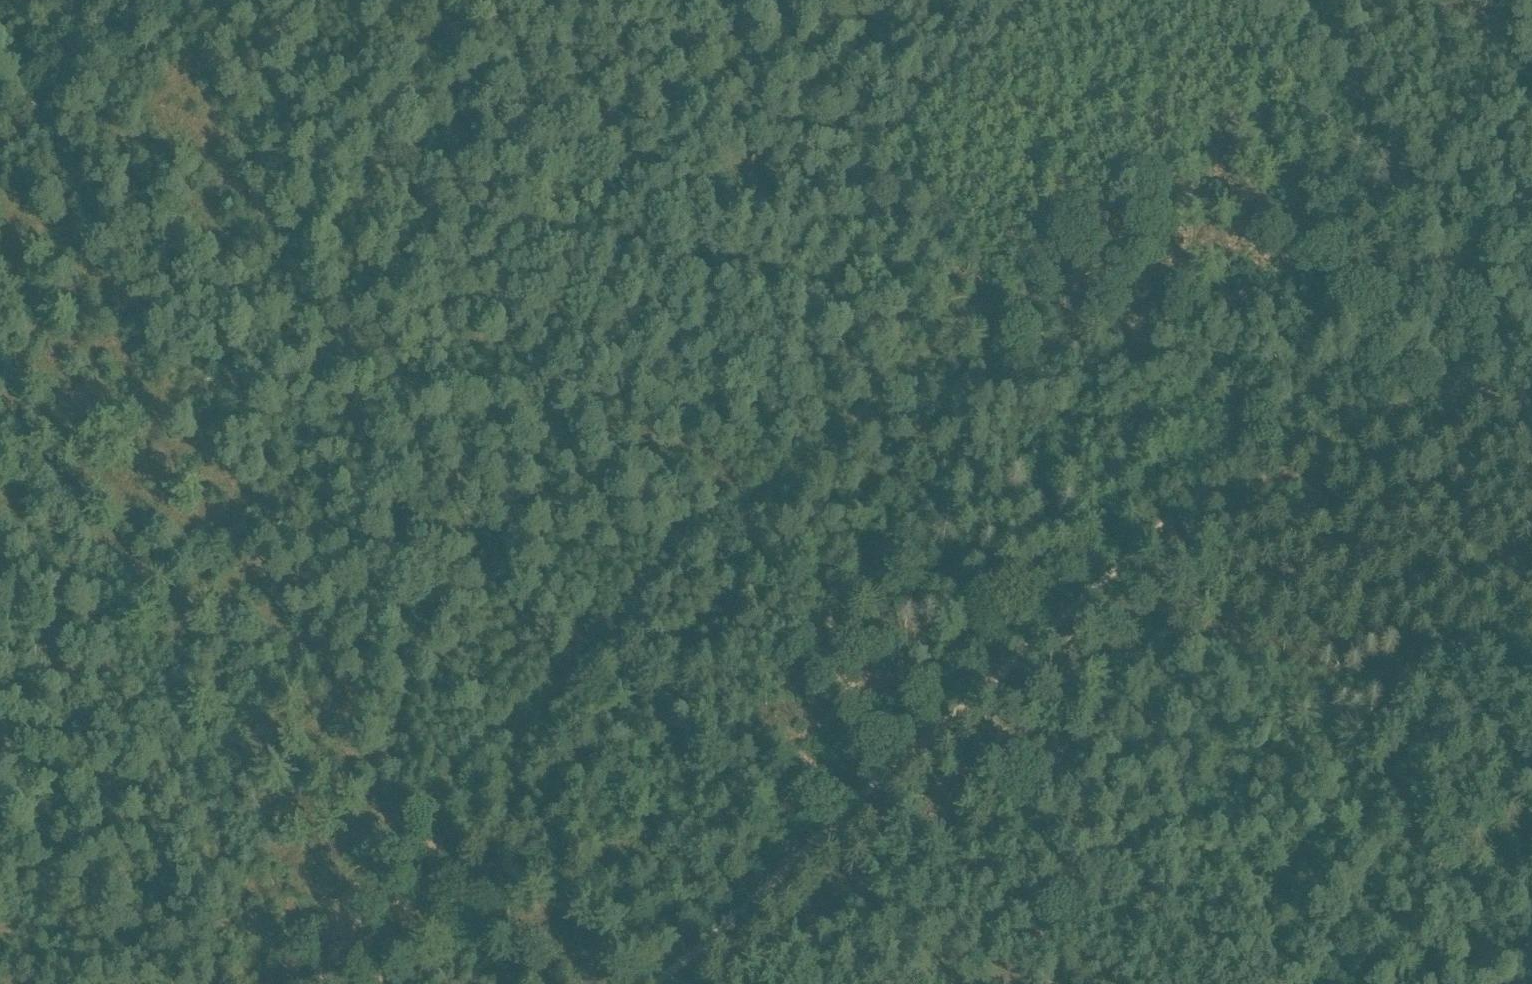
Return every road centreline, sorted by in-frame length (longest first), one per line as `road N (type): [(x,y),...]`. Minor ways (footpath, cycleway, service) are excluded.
road 1 (track): [(260,983),(1174,139)]
road 2 (track): [(662,983),(1435,282)]
road 3 (track): [(1531,433),(1485,328),(1435,282)]
road 4 (track): [(1435,282),(1531,194)]

